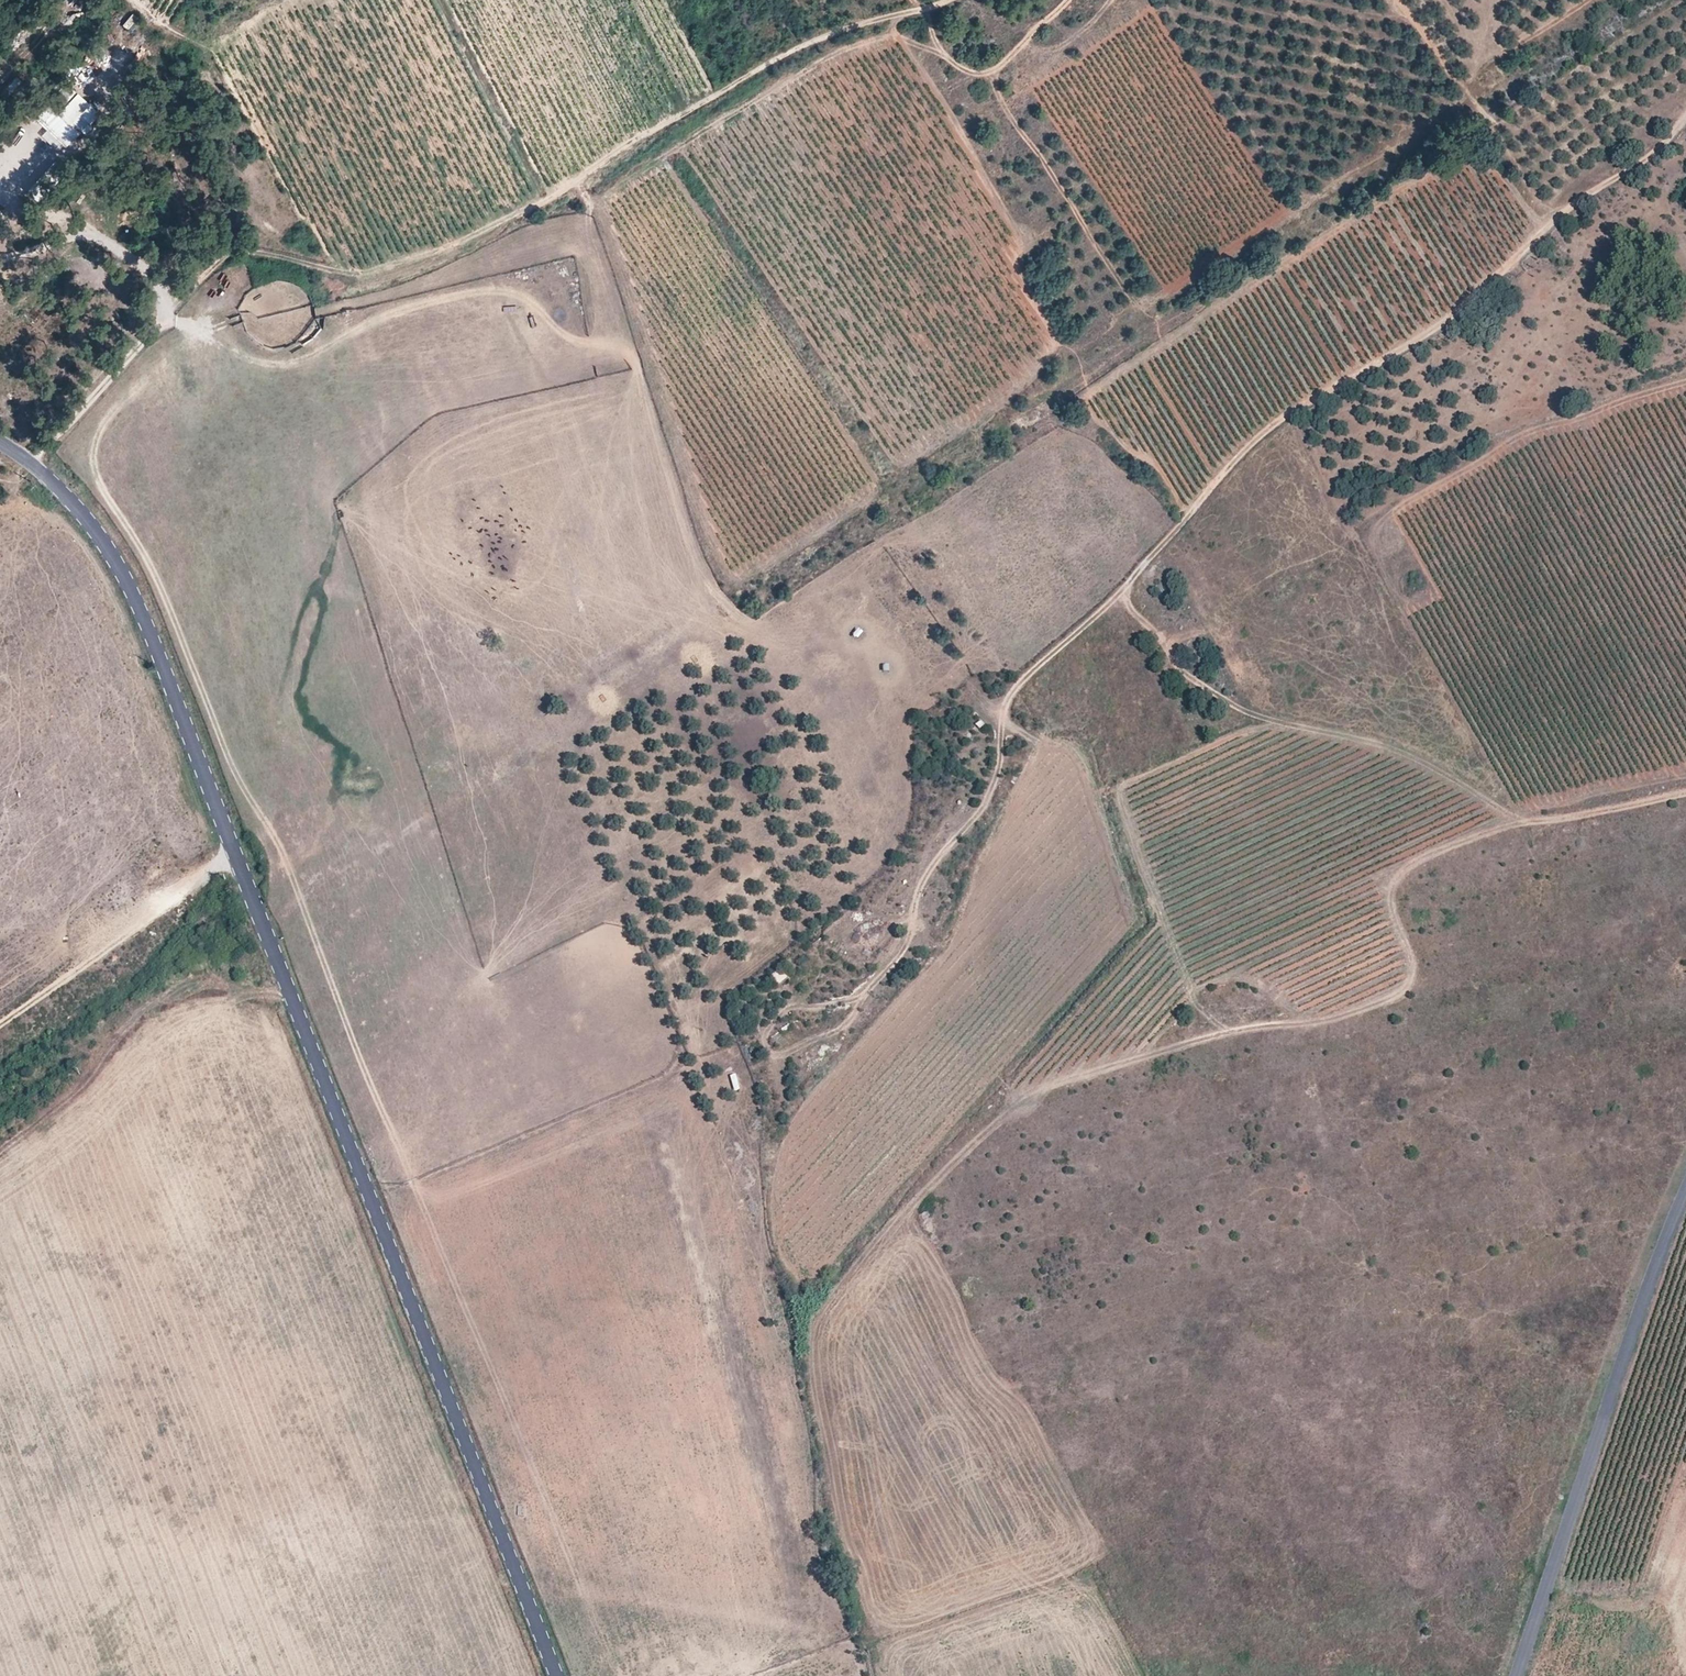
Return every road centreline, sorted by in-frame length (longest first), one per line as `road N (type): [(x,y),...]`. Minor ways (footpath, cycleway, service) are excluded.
road 1 (tertiary): [(555,1675),(144,620),(90,524),(0,444)]
road 2 (track): [(1685,123),(1547,224),(1459,317),(1254,441),(1124,592),(1016,682),(1003,711),(993,785),(931,861),(906,937),(882,974)]
road 3 (track): [(30,465),(223,260),(261,253),(355,274),(386,270),(549,198),(662,124),(805,46),(952,0)]
road 4 (track): [(1124,592),(1176,669),(1248,712),(1385,736),(1542,817),(1685,793)]
road 5 (unclassified): [(1516,1675),(1641,1297),(1685,1190)]
road 6 (track): [(1400,0),(1500,135),(1552,221)]
road 7 (track): [(1458,79),(1585,0)]

